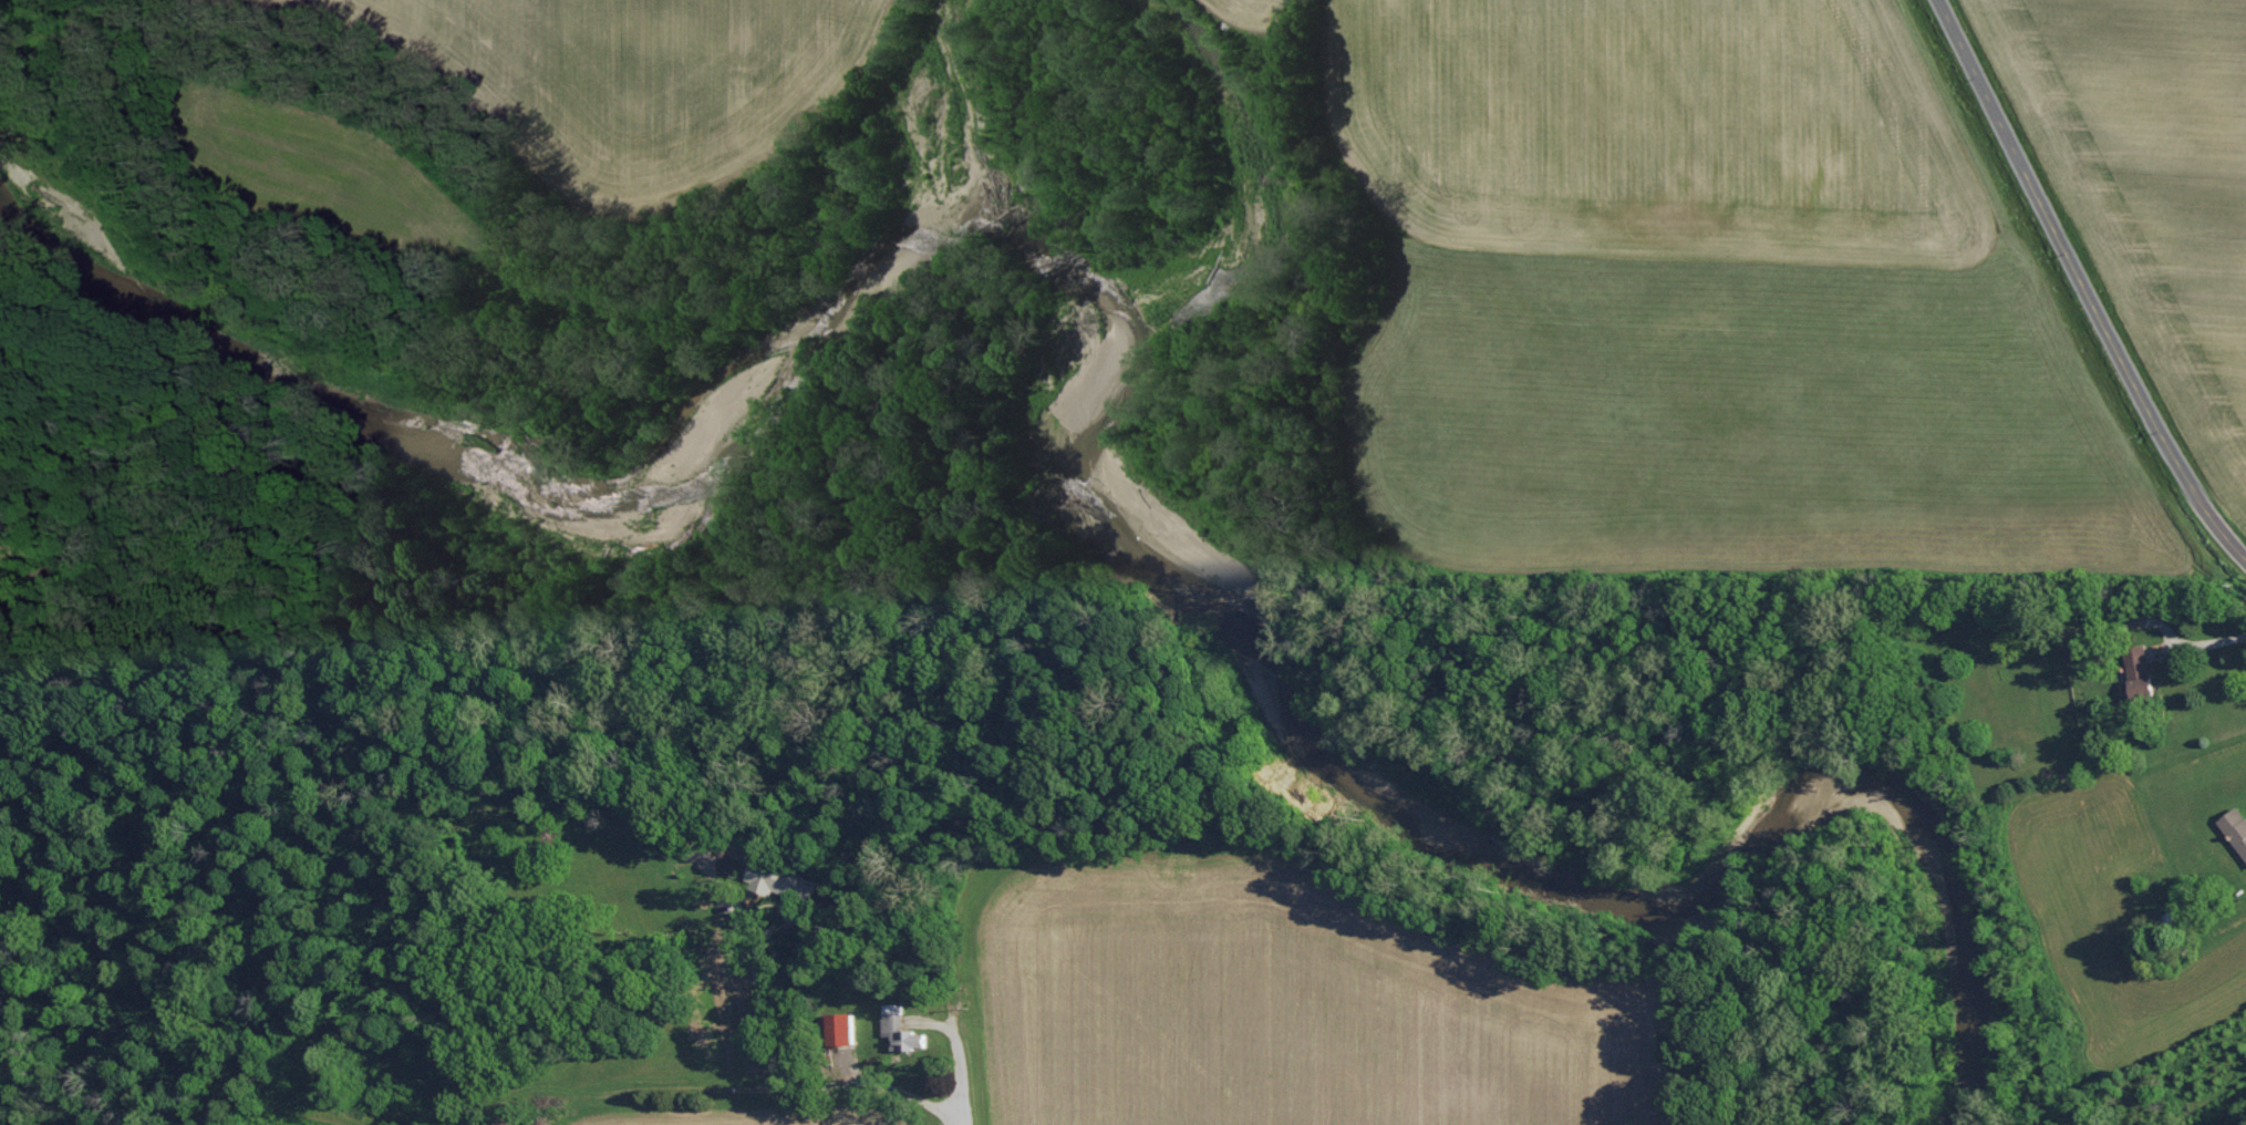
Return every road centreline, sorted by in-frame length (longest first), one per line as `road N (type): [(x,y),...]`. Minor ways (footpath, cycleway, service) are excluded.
road 1 (tertiary): [(2245,554),(2203,505),(2136,391),(1939,0)]

